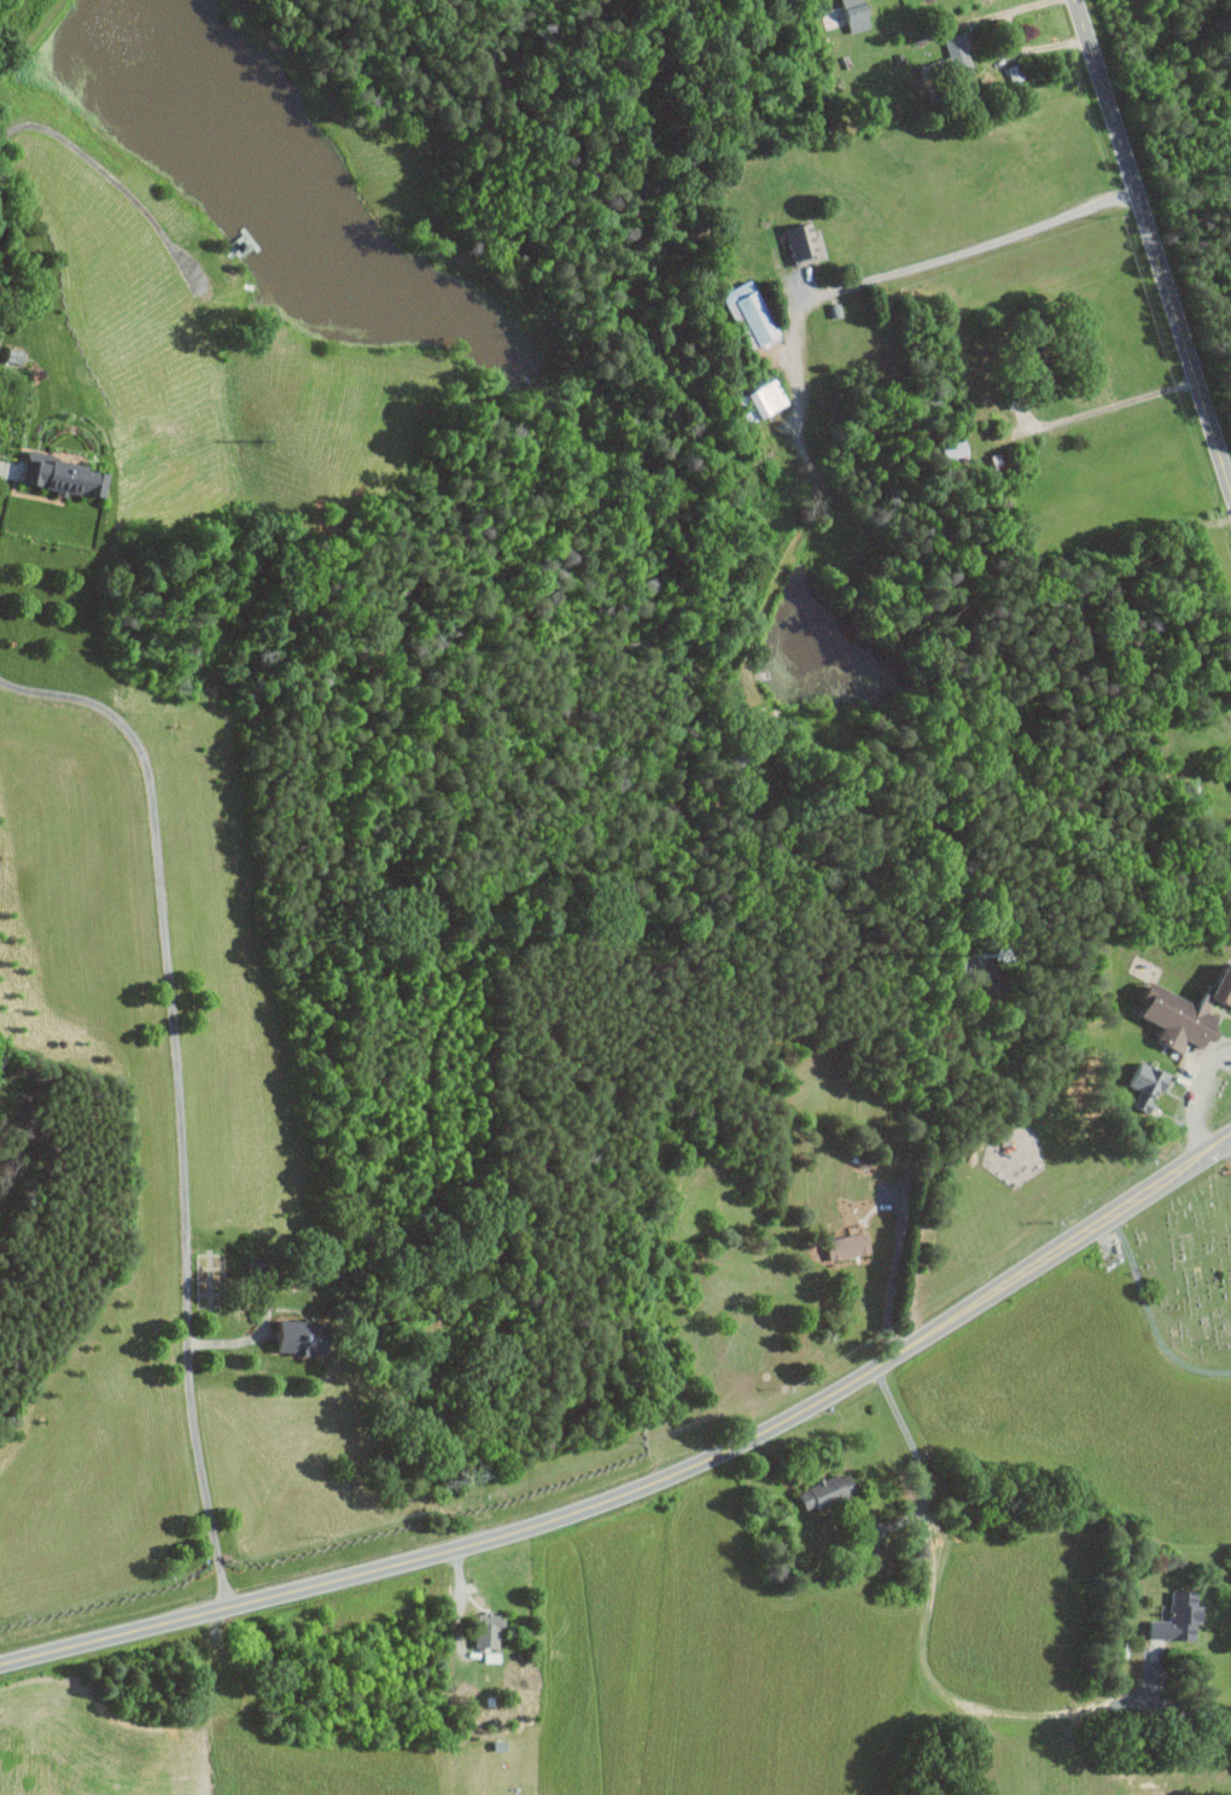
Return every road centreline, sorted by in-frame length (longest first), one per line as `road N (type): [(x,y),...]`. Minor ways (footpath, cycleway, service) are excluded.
road 1 (secondary): [(0,1663),(414,1560),(634,1491),(797,1415),(1230,1138)]
road 2 (tertiary): [(1230,490),(1074,0)]

